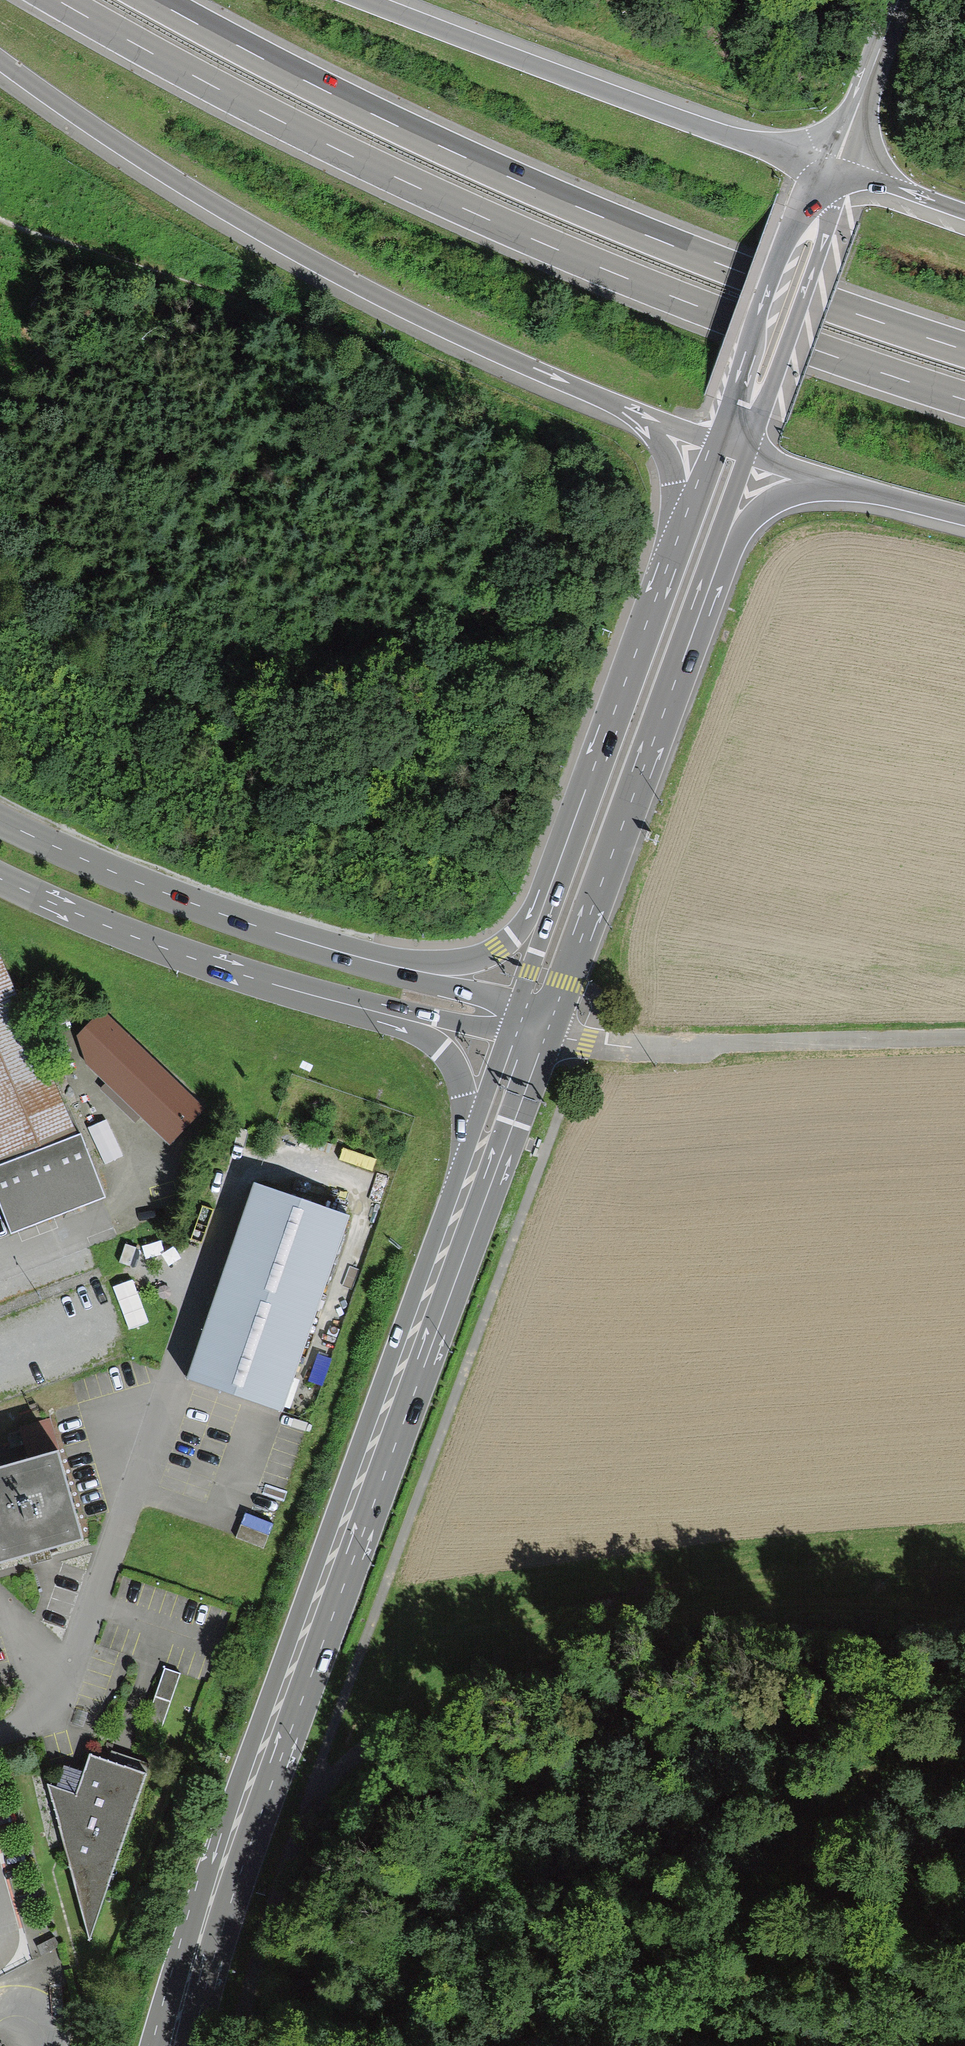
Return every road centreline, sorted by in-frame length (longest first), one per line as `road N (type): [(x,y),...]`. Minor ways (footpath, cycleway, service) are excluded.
road 1 (motorway): [(57,0),(224,97),(547,247),(826,355),(964,399)]
road 2 (motorway): [(964,349),(588,211),(319,87),(155,0)]
road 3 (secondary): [(484,1154),(318,1596),(208,1960)]
road 4 (motorway): [(0,61),(116,142),(326,269),(627,412)]
road 5 (track): [(306,1802),(378,1742),(536,1667),(669,1632),(784,1614),(964,1620)]
road 6 (motorway): [(835,165),(714,131),(367,0)]
road 7 (secondary): [(160,946),(193,967),(381,1022),(437,1048),(484,1154)]
road 8 (track): [(745,2045),(798,1844),(836,1798),(921,1765),(964,1760)]
road 9 (secondary): [(589,843),(542,888),(517,933),(470,962),(409,959),(272,922),(251,924)]
road 10 (secondary): [(160,946),(478,1028),(531,1027)]
road 11 (track): [(964,1039),(643,1050),(588,1041)]
road 12 (secondary): [(698,555),(589,843)]
road 13 (secondary): [(835,165),(734,454)]
road 14 (secondary): [(531,1027),(484,998),(318,957),(263,940),(251,924)]
road 15 (secondary): [(251,924),(0,820)]
road 16 (secondary): [(589,843),(531,1027)]
road 17 (secondary): [(0,879),(160,946)]
road 18 (motorway): [(698,555),(789,500),(849,491)]
road 19 (motorway): [(627,412),(670,459),(698,555)]
road 20 (motorway): [(964,211),(835,165)]
road 21 (secondary): [(531,1027),(484,1154)]
road 22 (motorway): [(734,454),(849,491)]

